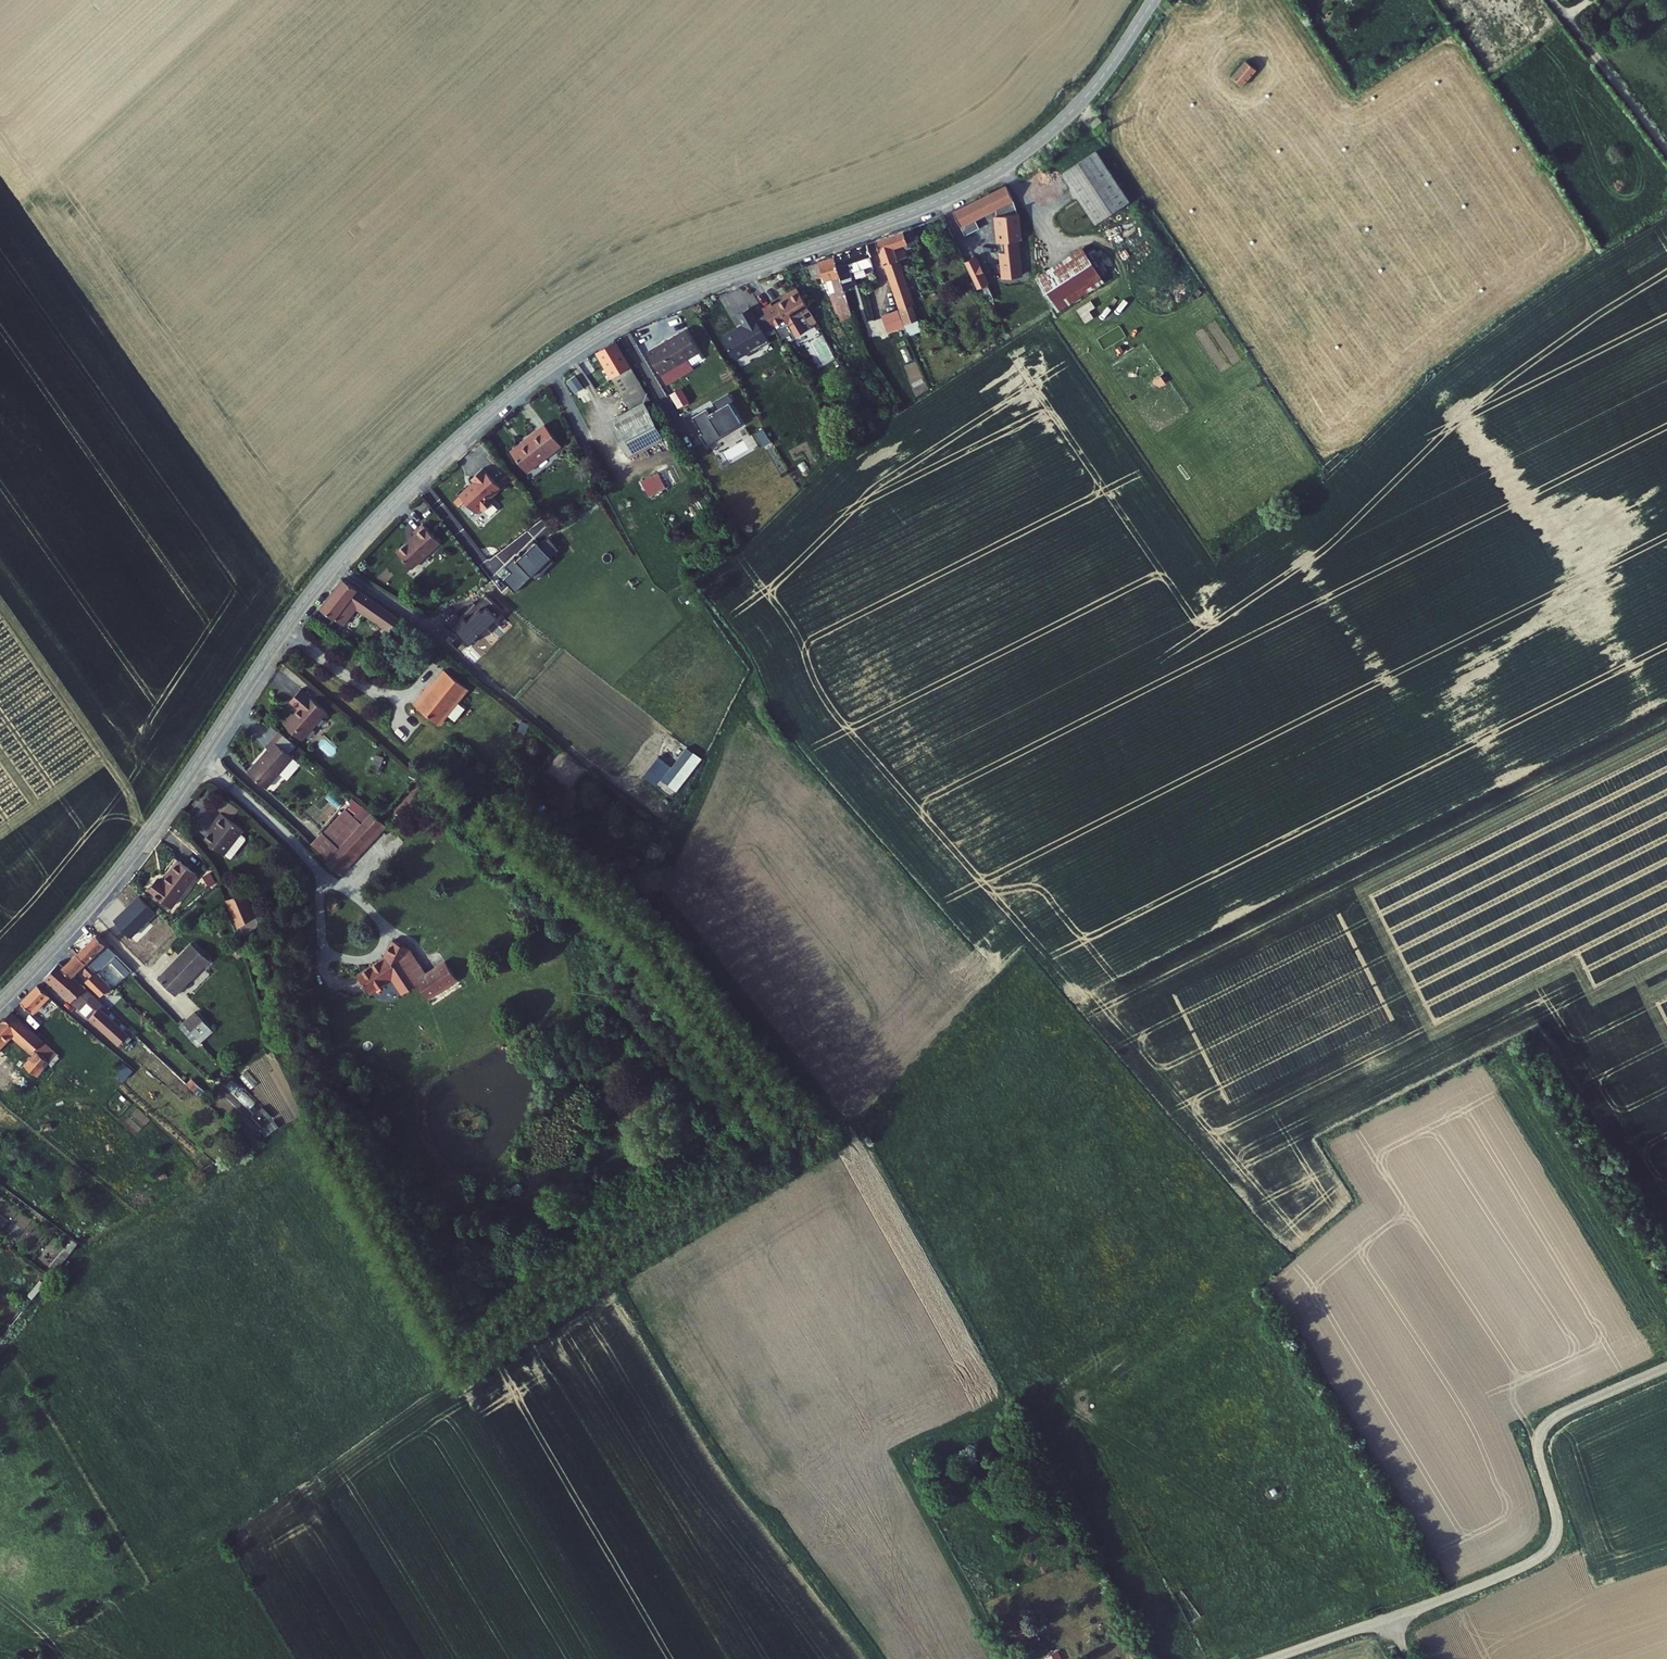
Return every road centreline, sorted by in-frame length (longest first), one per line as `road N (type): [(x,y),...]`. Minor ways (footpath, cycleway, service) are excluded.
road 1 (tertiary): [(1154,0),(1089,93),(1004,165),(940,199),(639,310),(478,420),(339,559),(126,861),(0,1002)]
road 2 (unclassified): [(1666,1367),(1541,1430),(1558,1529),(1539,1558),(1272,1658)]
road 3 (unclassified): [(1551,0),(1666,149)]

